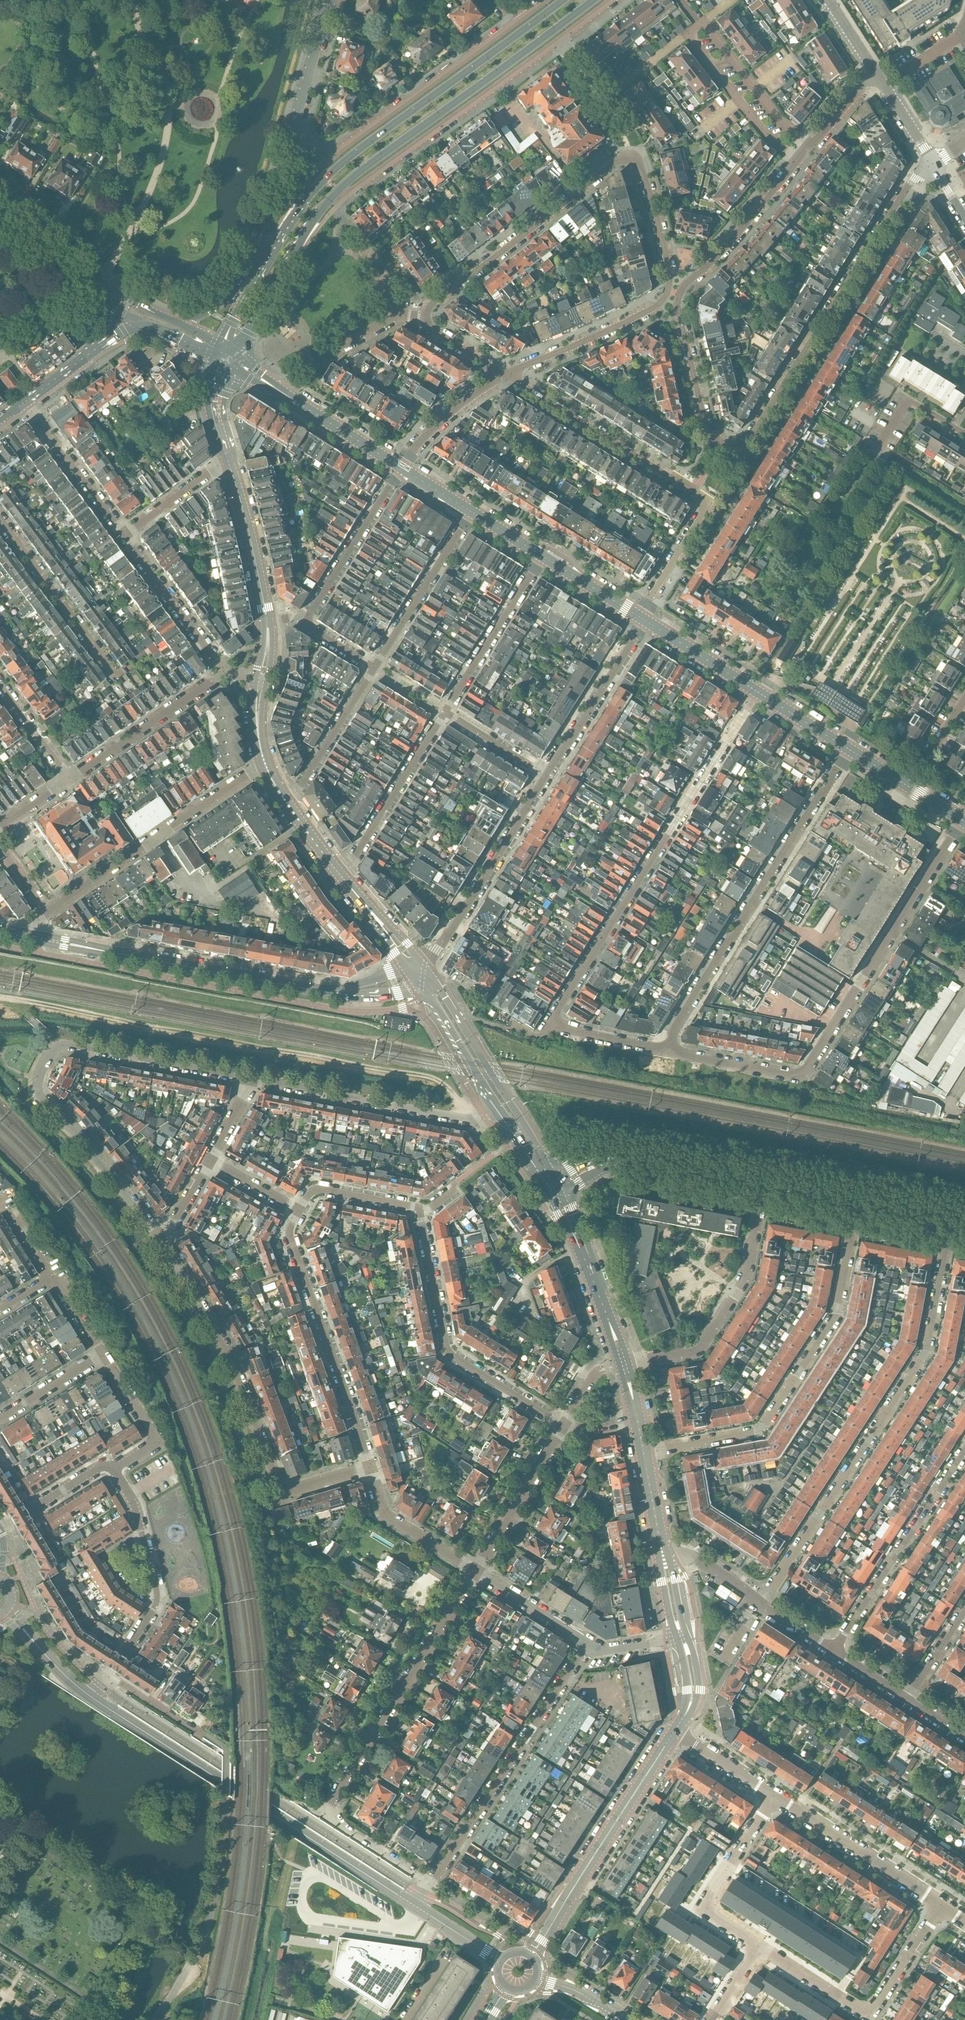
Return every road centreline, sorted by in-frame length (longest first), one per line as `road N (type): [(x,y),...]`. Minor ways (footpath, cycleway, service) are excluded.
road 1 (residential): [(798,160),(680,295),(706,430),(736,449),(748,445),(912,182),(934,163)]
road 2 (residential): [(425,317),(618,161),(631,159),(641,170),(669,291),(643,313),(506,374)]
road 3 (track): [(460,1119),(452,1092),(427,1076),(8,998)]
road 4 (residential): [(668,1051),(801,1076),(964,821)]
road 5 (residential): [(250,1079),(59,1045),(42,1068),(38,1094),(159,1235)]
road 6 (residential): [(760,1605),(927,1351),(950,1225)]
road 7 (residential): [(475,1571),(324,1813),(432,1884)]
road 8 (residential): [(549,1027),(757,692)]
road 9 (tertiary): [(417,1907),(93,1698)]
road 10 (residential): [(642,619),(711,504),(506,374)]
road 11 (residential): [(159,1235),(212,1326),(282,1491),(370,1466)]
road 12 (residential): [(861,1205),(837,1316),(761,1431),(644,1453)]
road 13 (residential): [(852,751),(668,1051)]
road 14 (residential): [(340,187),(349,192),(611,0)]
road 15 (secondary): [(340,187),(597,0)]
road 16 (secondary): [(561,0),(324,180)]
road 17 (secondary): [(320,994),(38,939)]
road 18 (residential): [(588,1643),(432,1884)]
road 19 (residential): [(545,0),(317,169)]
road 20 (residential): [(419,1209),(447,1351),(564,1426)]
road 21 (residential): [(370,1466),(289,1231),(297,1209)]
road 22 (tertiary): [(533,1957),(674,1731)]
road 23 (residential): [(266,763),(48,912)]
road 24 (residential): [(758,1947),(867,2016),(942,1905)]
road 25 (residential): [(624,1364),(699,1350),(748,1276),(764,1190)]
road 26 (residential): [(964,1452),(832,1652)]
road 27 (residential): [(549,776),(444,944),(419,967)]
road 28 (residential): [(109,1677),(159,1598),(140,1516),(113,1471)]
road 29 (residential): [(473,1120),(250,1079)]
road 30 (residential): [(942,1905),(773,1799)]
road 31 (residential): [(117,677),(0,516)]
road 32 (residential): [(773,1799),(703,1911),(758,1947)]
road 33 (secondary): [(239,354),(279,274),(340,187)]
road 34 (residential): [(344,875),(446,712)]
road 35 (residential): [(69,781),(224,672)]
road 36 (unclassified): [(317,169),(293,141),(330,0)]
road 37 (residential): [(642,619),(549,776)]
road 38 (residential): [(376,669),(471,515)]
road 39 (residential): [(541,558),(446,712)]
road 40 (secondary): [(526,1127),(426,977)]
road 41 (residential): [(307,622),(399,470)]
road 42 (residential): [(475,1571),(564,1426)]
road 43 (tertiary): [(268,622),(227,458)]
road 44 (residential): [(224,672),(125,536)]
road 45 (residential): [(692,32),(766,132),(798,160)]
road 46 (residential): [(125,536),(27,403)]
road 47 (track): [(287,1862),(246,2019)]
road 48 (residential): [(809,144),(700,26)]
road 49 (residential): [(376,669),(290,802)]
road 50 (residential): [(475,1571),(384,1513),(370,1466)]
road 51 (residential): [(113,1471),(157,1443),(103,1356)]
road 52 (residential): [(399,470),(444,419),(506,374)]
road 53 (secondary): [(280,225),(235,290),(179,323)]
road 54 (tertiary): [(757,692),(642,619)]
road 55 (unclassified): [(0,227),(110,304)]
road 56 (residential): [(588,1643),(475,1571)]
road 57 (residential): [(297,1209),(315,1188),(419,1209)]
road 58 (secondary): [(280,225),(221,343)]
road 59 (tertiary): [(399,470),(290,397)]
road 60 (secondary): [(418,982),(486,1091)]
road 61 (residential): [(125,536),(227,458)]
road 62 (residential): [(0,1527),(99,1470),(113,1471)]
road 63 (secondary): [(109,287),(0,220)]
road 64 (residential): [(964,434),(912,402),(880,455)]
road 65 (residential): [(549,1027),(668,1051)]
road 66 (residential): [(446,712),(549,776)]
road 67 (residential): [(0,1419),(103,1356)]

